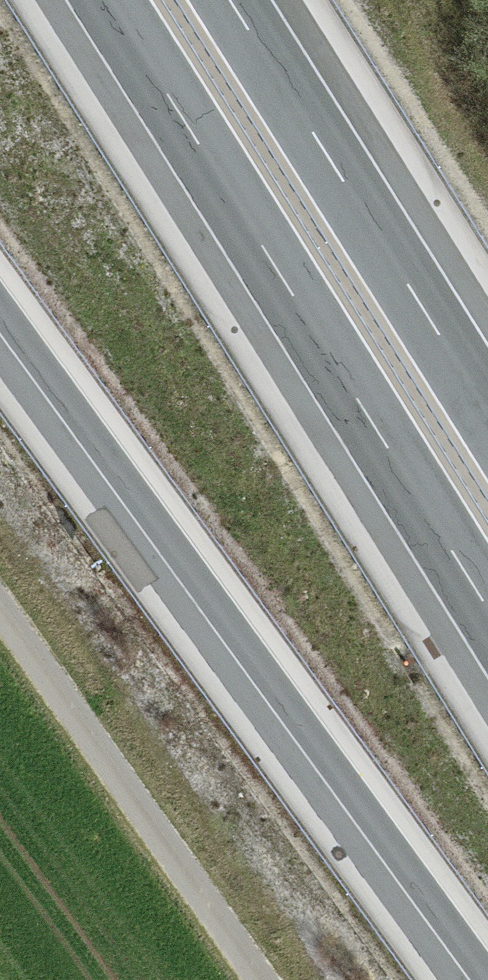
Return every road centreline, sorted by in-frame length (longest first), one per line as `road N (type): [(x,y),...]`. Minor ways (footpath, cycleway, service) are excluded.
road 1 (motorway): [(0,304),(487,978)]
road 2 (motorway): [(114,0),(487,604)]
road 3 (motorway): [(487,404),(237,0)]

